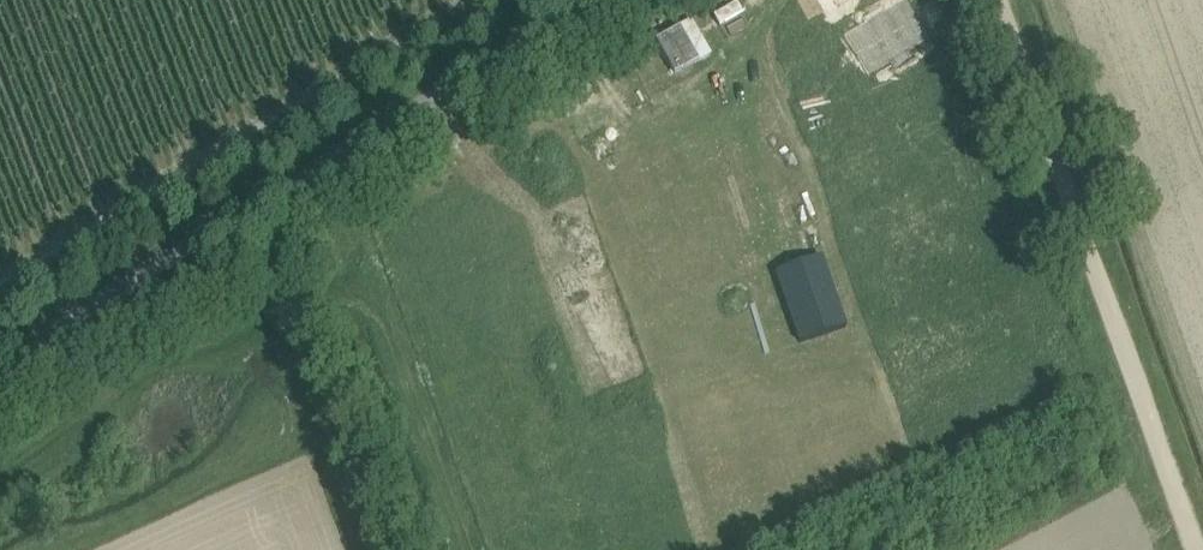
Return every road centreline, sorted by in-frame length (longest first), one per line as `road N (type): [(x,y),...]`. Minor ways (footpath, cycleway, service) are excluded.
road 1 (unclassified): [(0,353),(589,0)]
road 2 (track): [(1005,0),(1202,549)]

